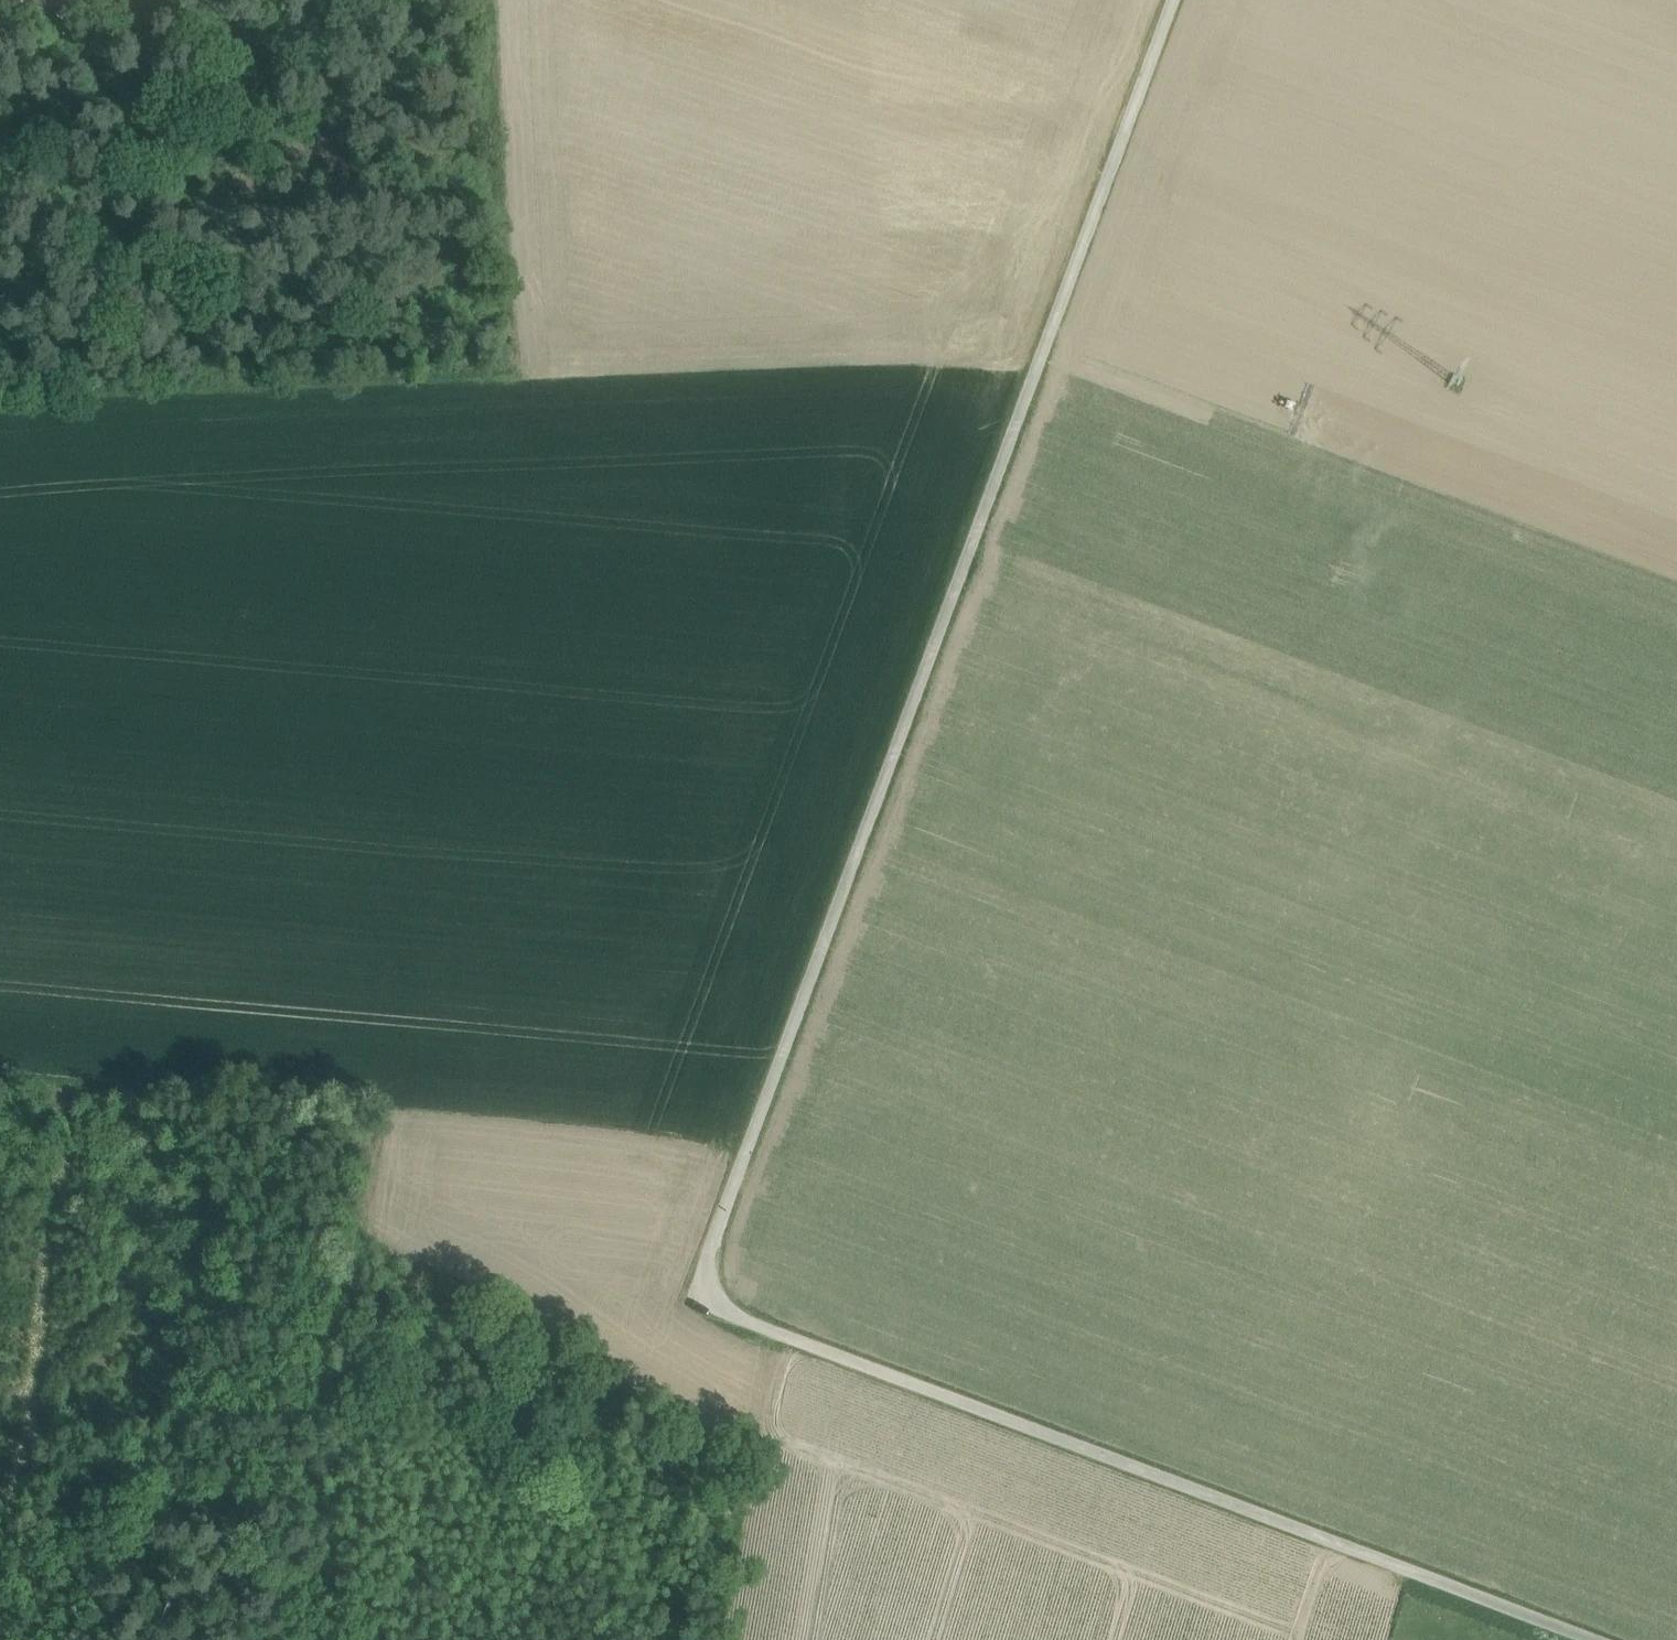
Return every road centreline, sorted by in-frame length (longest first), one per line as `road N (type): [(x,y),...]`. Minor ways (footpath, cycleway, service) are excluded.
road 1 (unclassified): [(1175,0),(707,1258),(704,1295),(742,1319),(1593,1639)]

